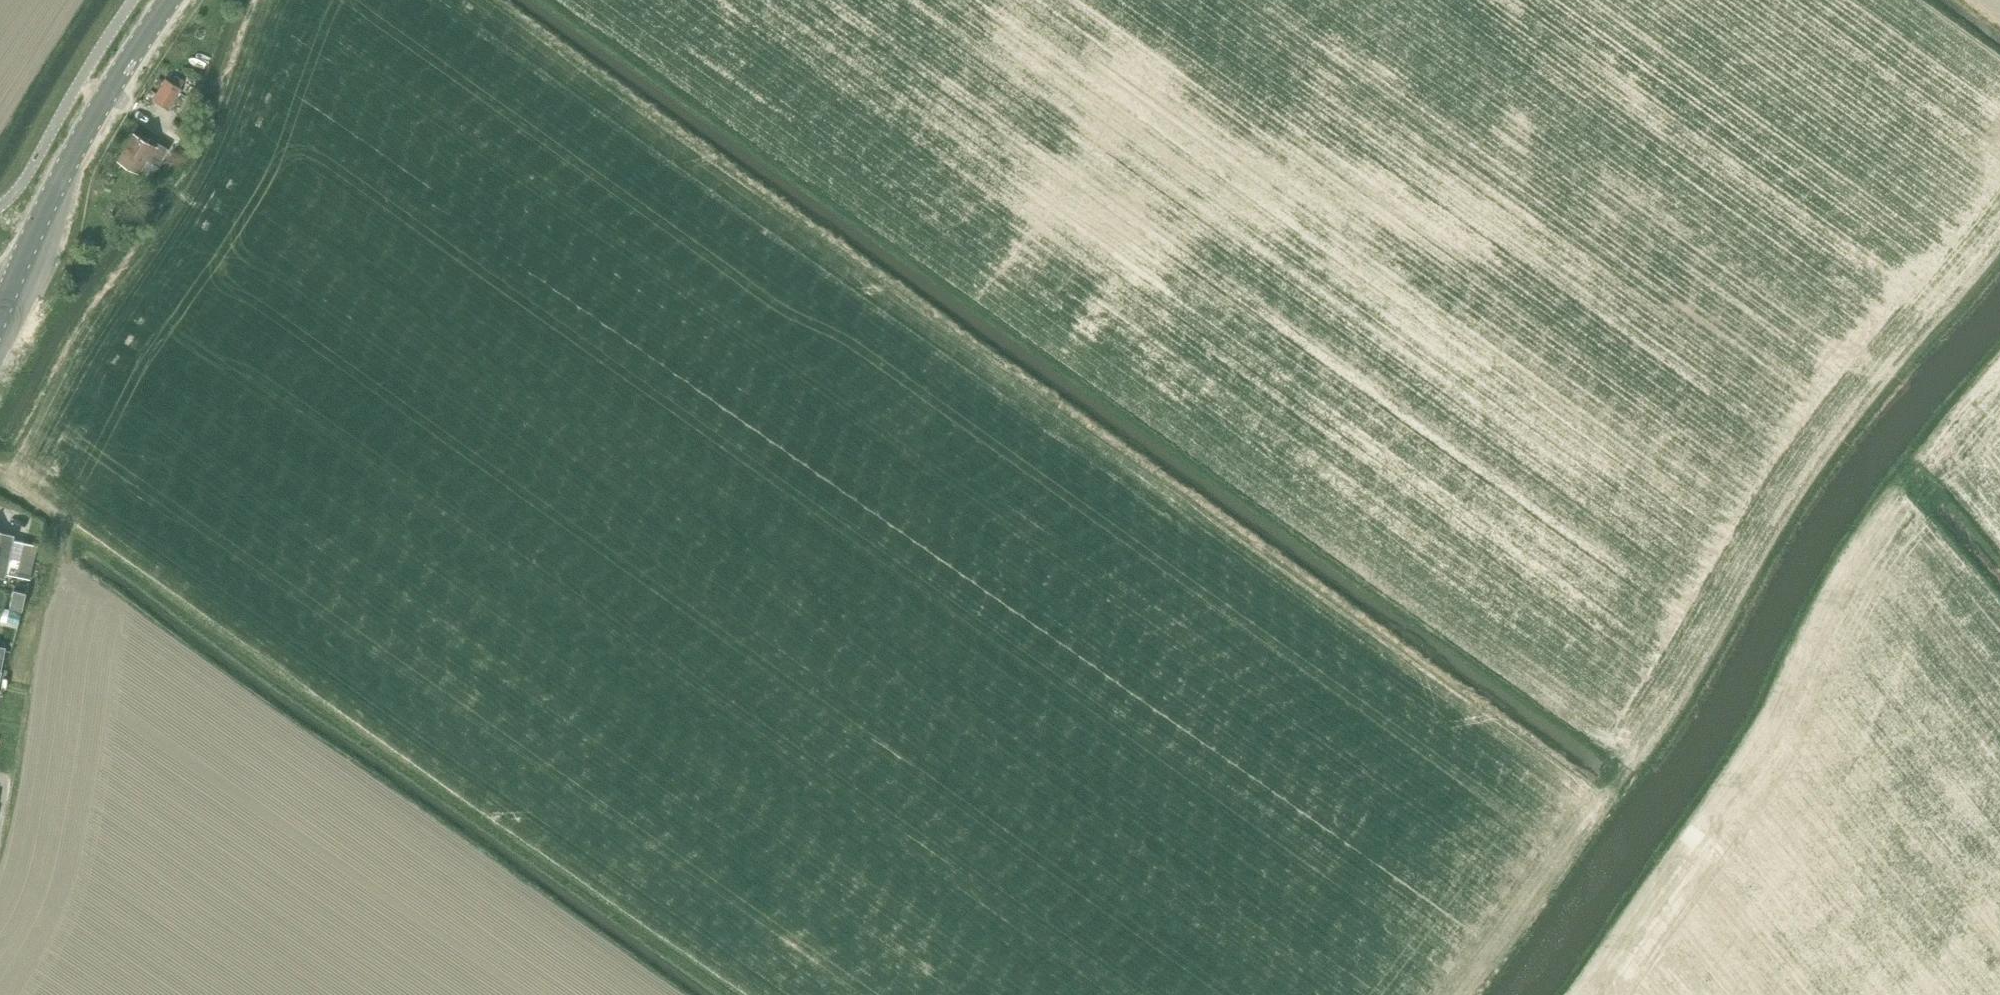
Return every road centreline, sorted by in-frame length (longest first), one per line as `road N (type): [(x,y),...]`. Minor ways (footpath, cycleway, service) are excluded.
road 1 (primary): [(5,302),(68,163),(170,0)]

